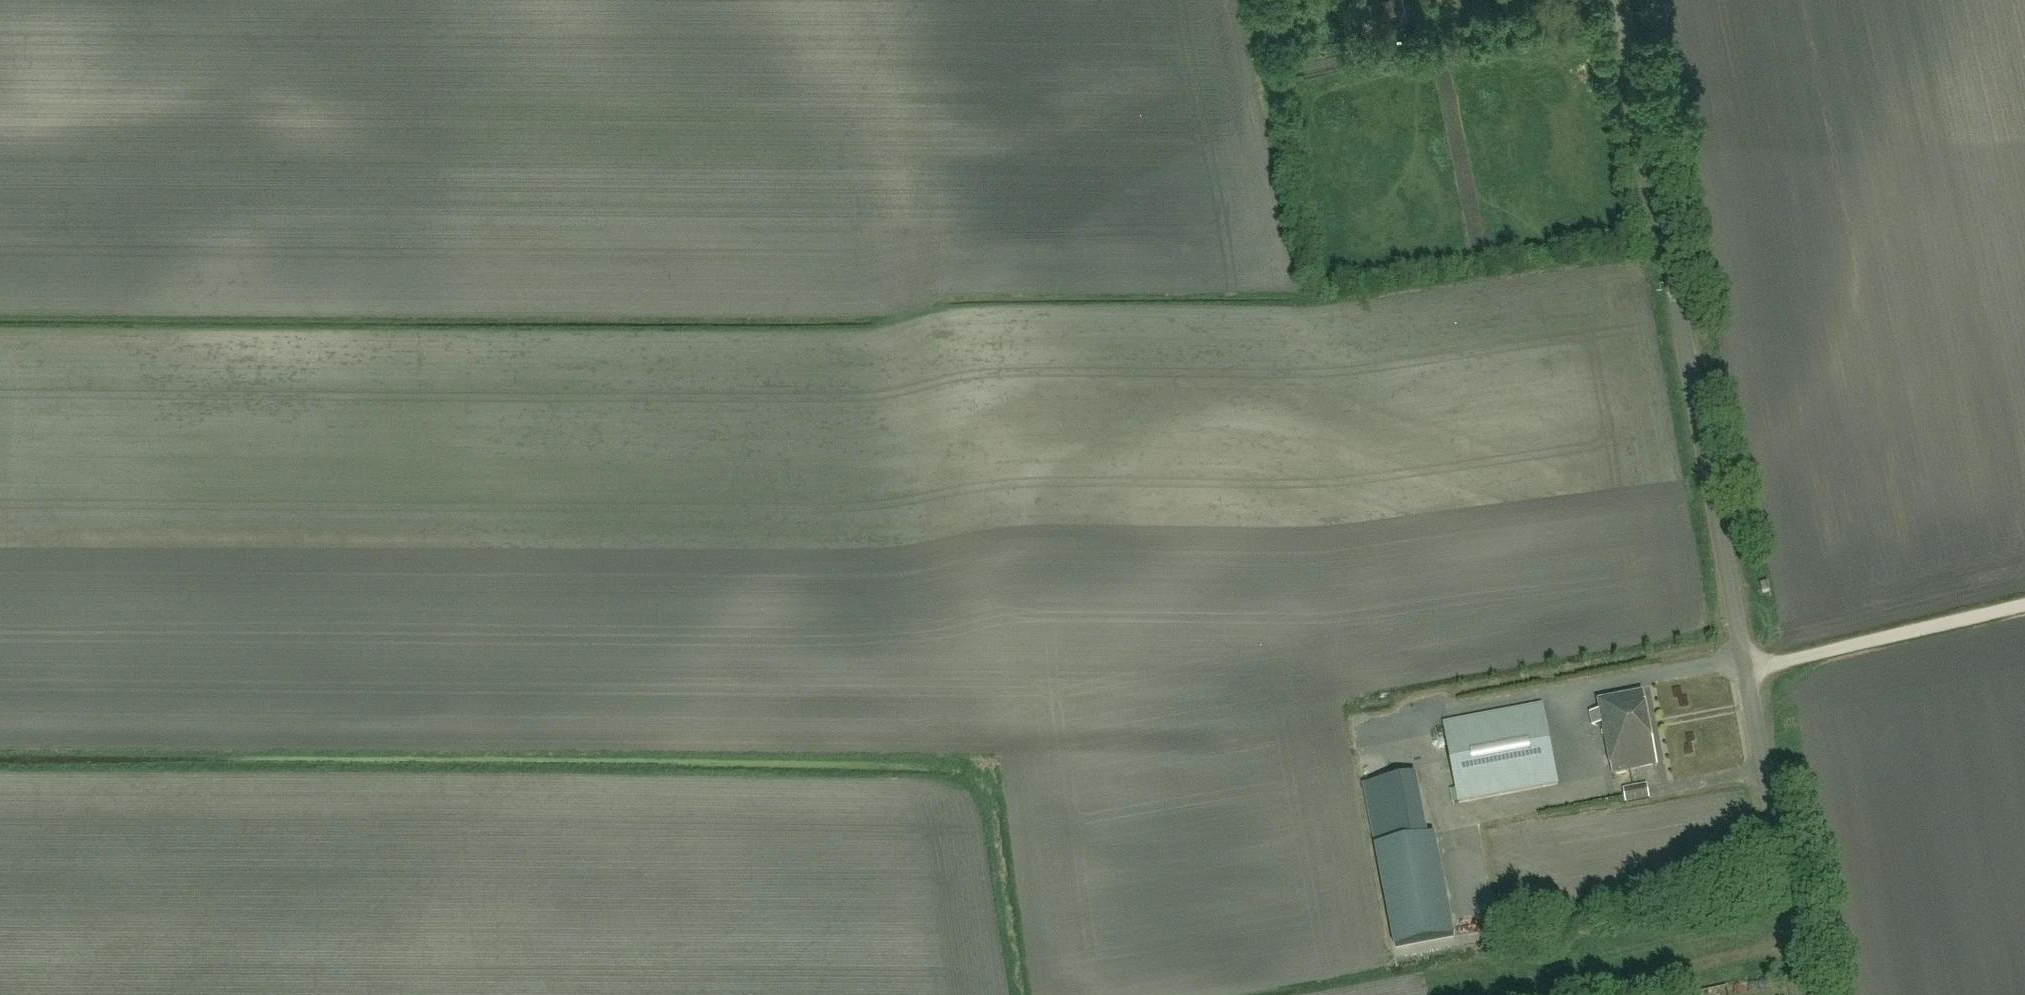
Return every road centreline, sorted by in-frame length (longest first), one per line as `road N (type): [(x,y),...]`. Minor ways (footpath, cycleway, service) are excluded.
road 1 (unclassified): [(1811,994),(1618,0)]

